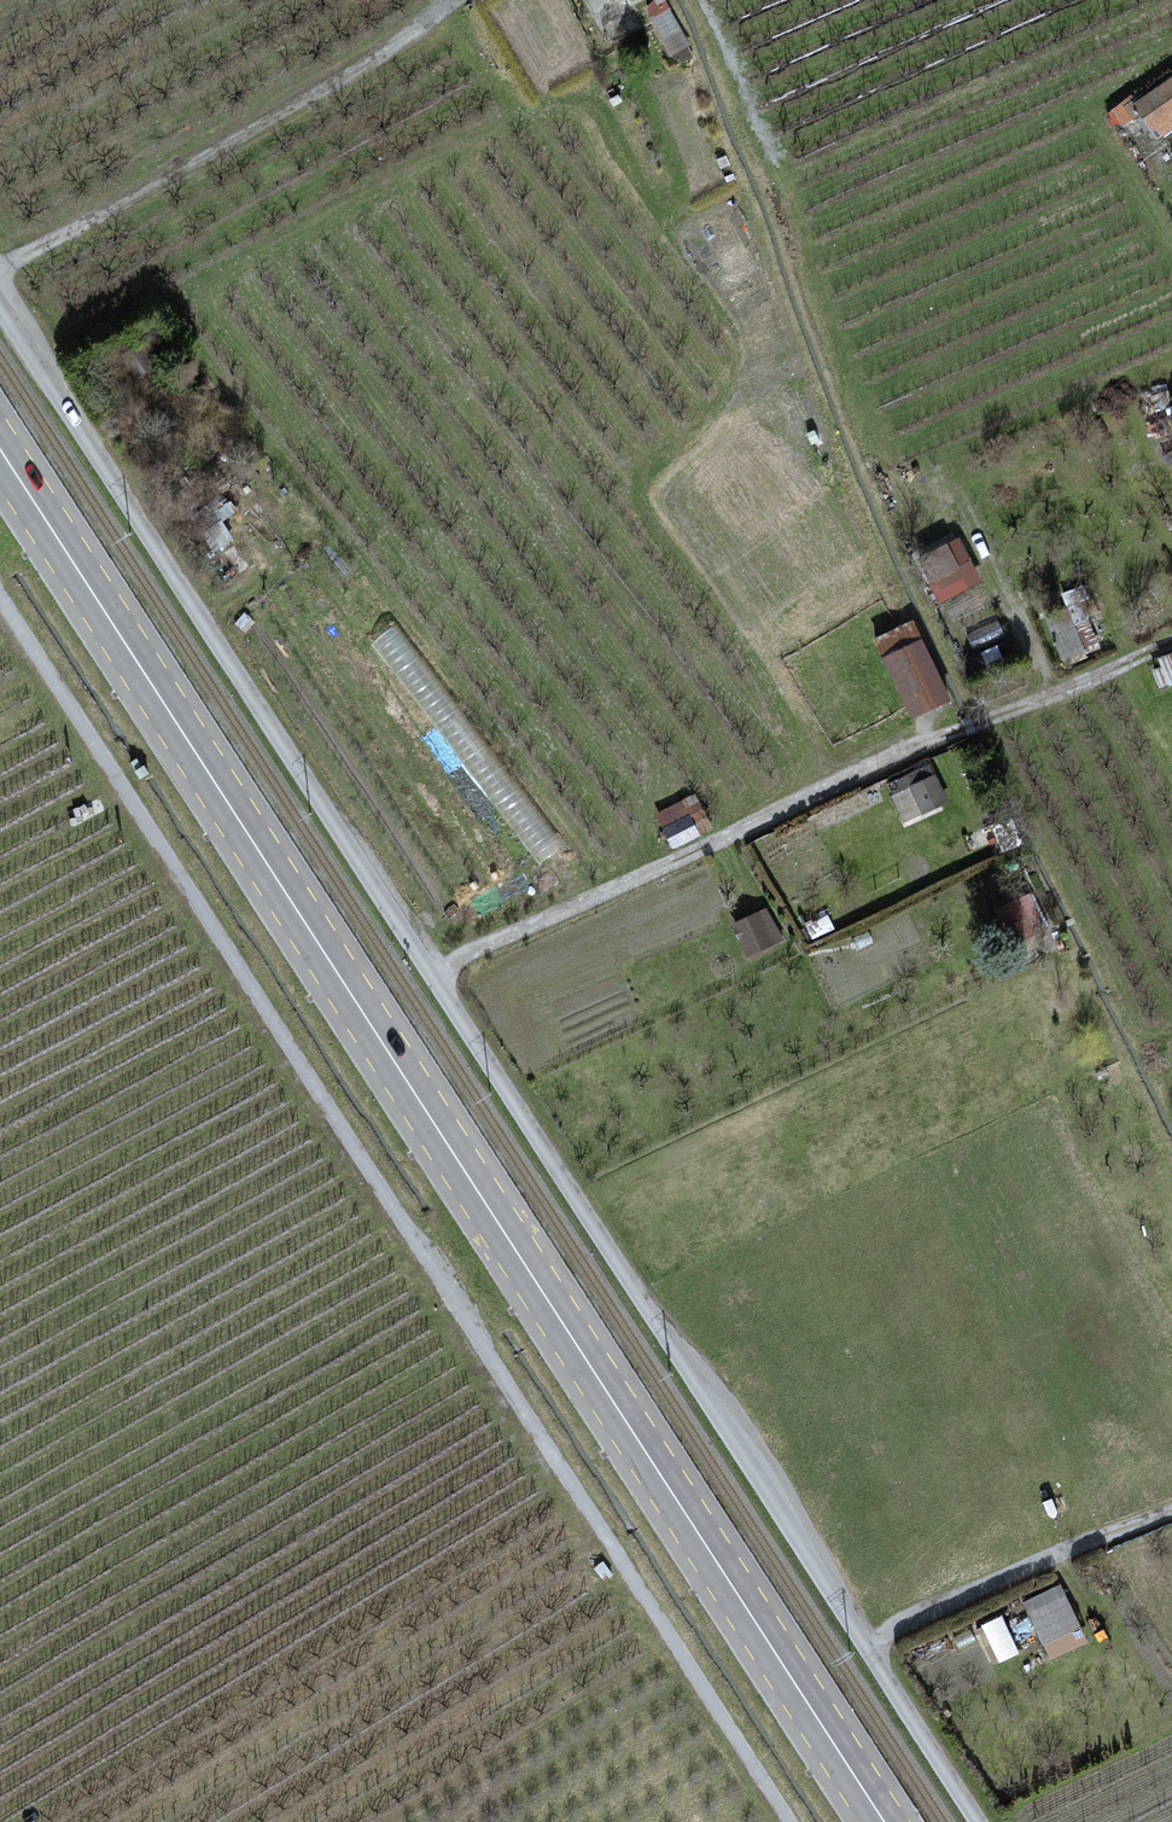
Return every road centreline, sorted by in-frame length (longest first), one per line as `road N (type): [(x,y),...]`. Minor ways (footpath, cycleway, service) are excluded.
road 1 (primary): [(0,447),(884,1821)]
road 2 (unclassified): [(792,1821),(0,595)]
road 3 (unclassified): [(978,1821),(435,976)]
road 4 (unclassified): [(435,976),(0,302)]
road 5 (unclassified): [(435,976),(946,737)]
road 6 (track): [(0,273),(468,0)]
road 7 (track): [(868,1651),(912,1617),(1171,1512)]
road 8 (track): [(946,737),(1171,642)]

